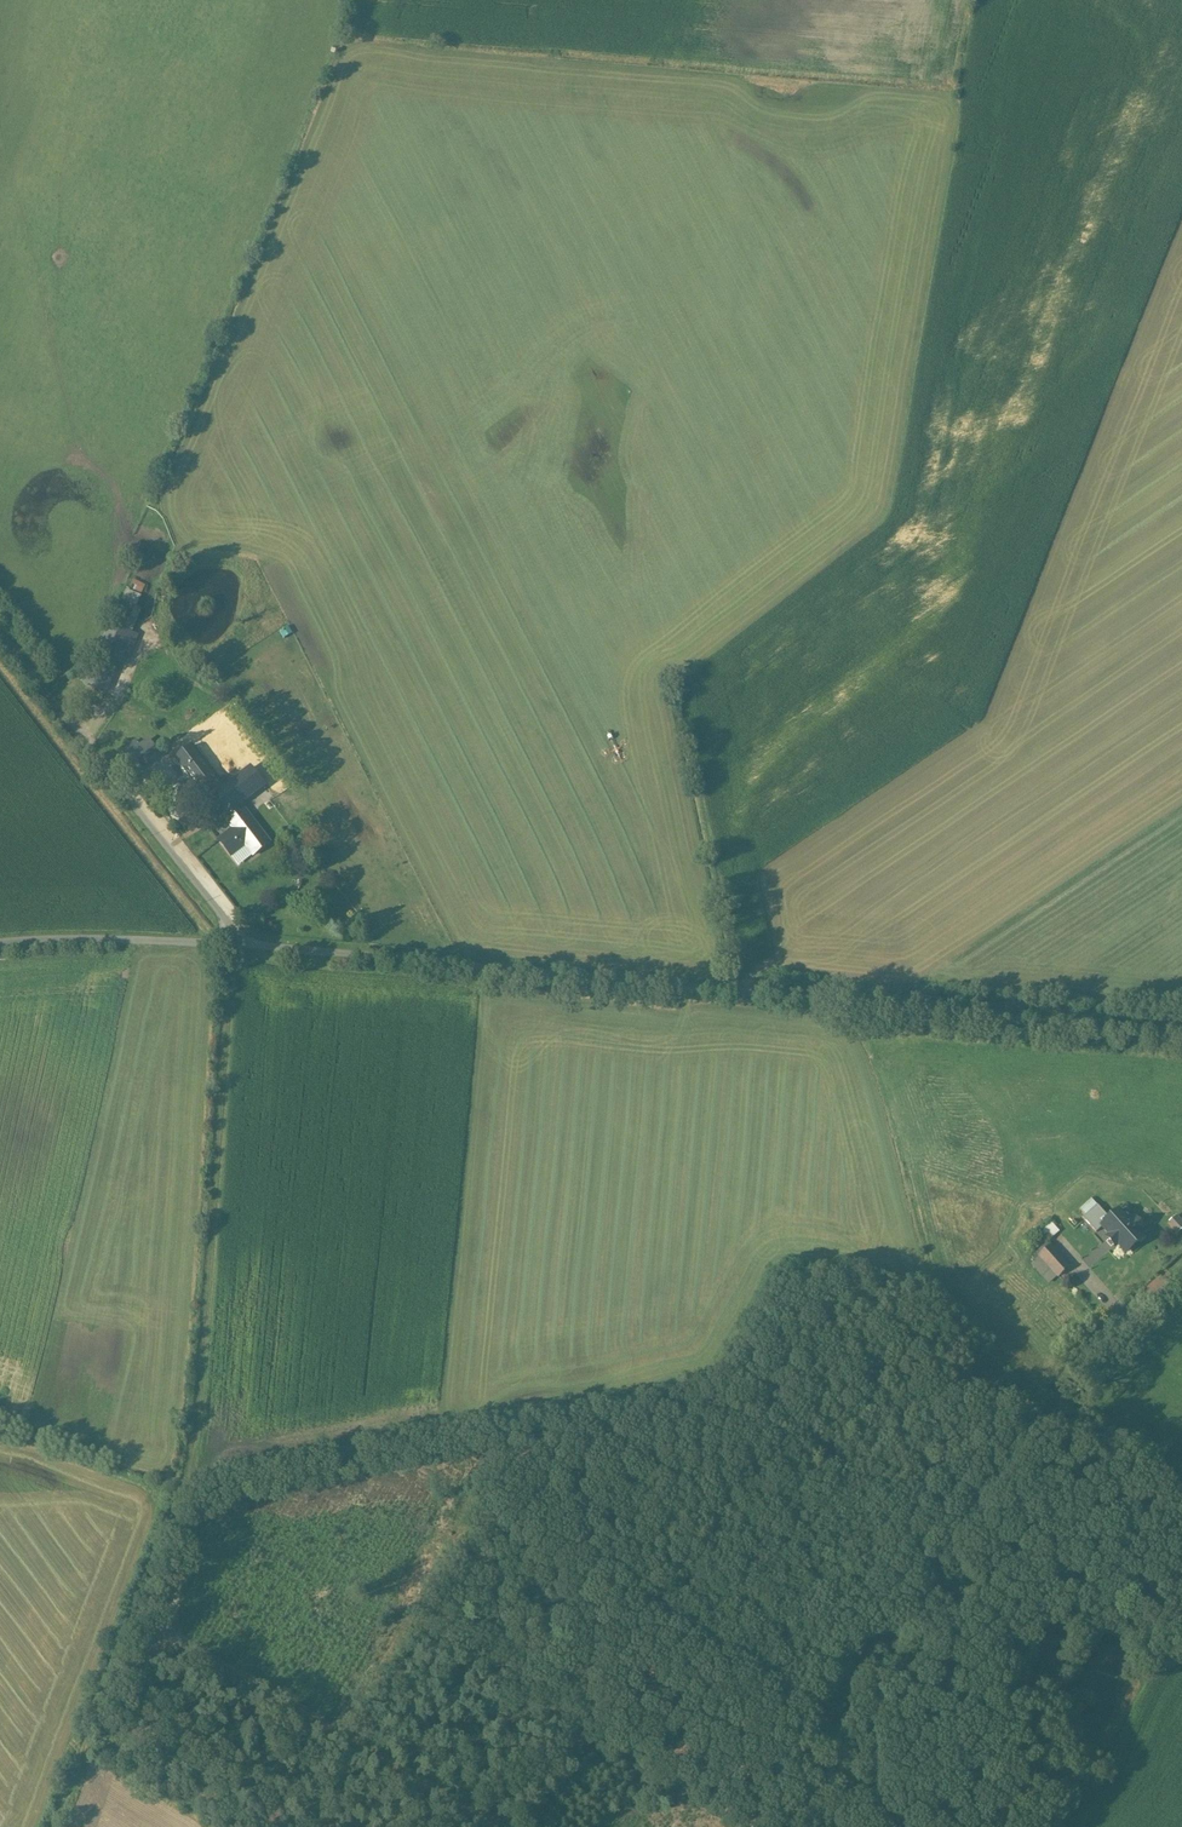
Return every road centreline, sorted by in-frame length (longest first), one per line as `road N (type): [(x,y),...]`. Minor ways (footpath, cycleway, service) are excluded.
road 1 (unclassified): [(256,952),(1181,1033)]
road 2 (unclassified): [(1181,1276),(1076,1368),(788,1826)]
road 3 (unclassified): [(256,952),(0,635)]
road 4 (unclassified): [(0,947),(104,937),(256,952)]

